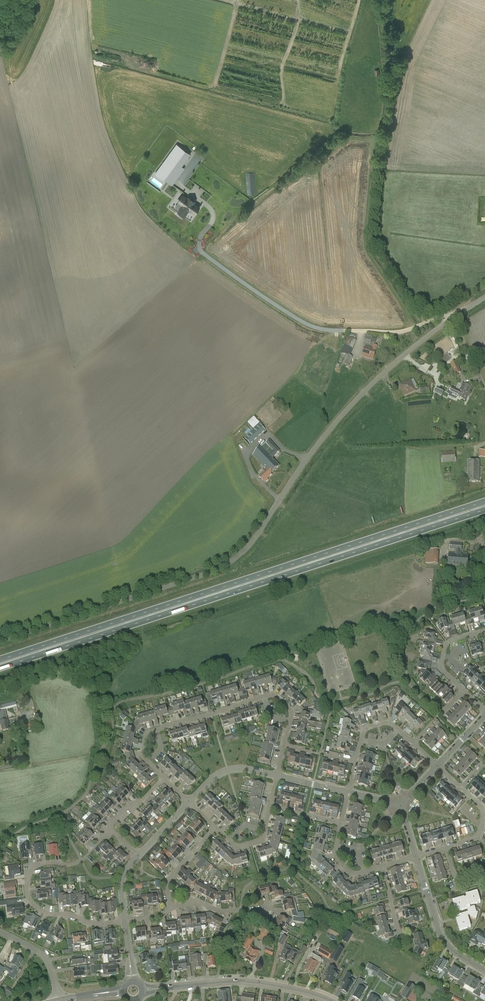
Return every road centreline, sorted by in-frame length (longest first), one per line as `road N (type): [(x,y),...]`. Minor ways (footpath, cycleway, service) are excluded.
road 1 (unclassified): [(454,318),(357,400),(225,565),(0,642)]
road 2 (primary): [(484,502),(0,660)]
road 3 (primary): [(0,668),(484,510)]
road 4 (track): [(381,0),(393,93),(377,240),(425,322),(454,318)]
road 5 (track): [(425,322),(391,332),(315,328),(202,252)]
road 6 (residential): [(124,921),(46,914),(26,888),(39,864),(73,864),(110,831)]
road 7 (unclassified): [(484,971),(444,942),(416,856)]
road 8 (tertiary): [(330,1000),(251,981),(202,984)]

